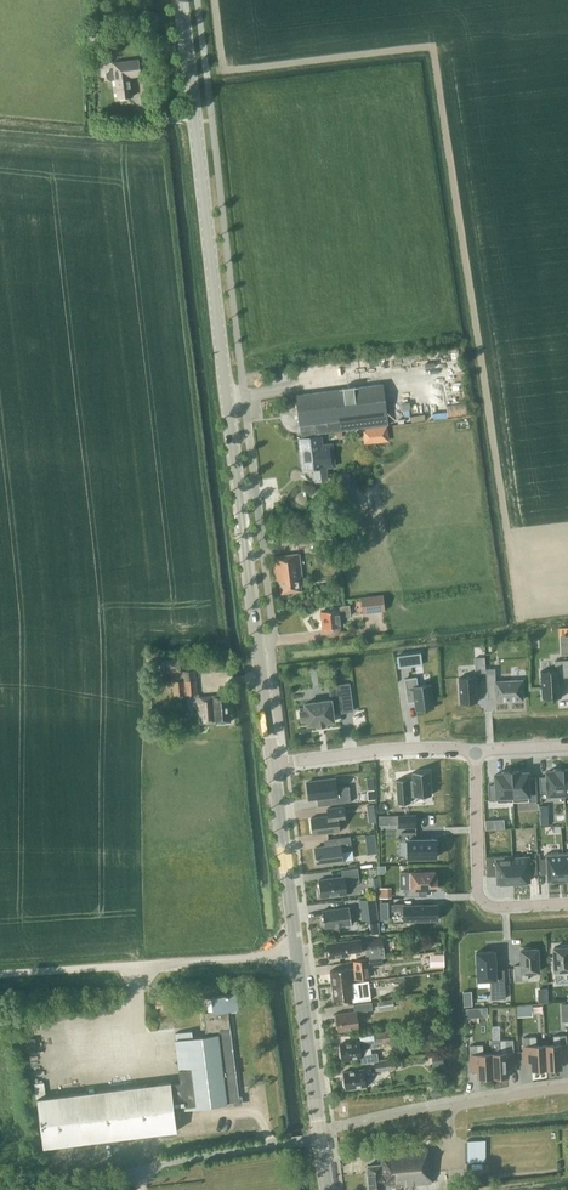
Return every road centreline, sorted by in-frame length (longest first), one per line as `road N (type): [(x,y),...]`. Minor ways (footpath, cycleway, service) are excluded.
road 1 (tertiary): [(272,764),(180,0)]
road 2 (tertiary): [(320,1136),(272,764)]
road 3 (residential): [(53,1189),(320,1136)]
road 4 (residential): [(567,903),(502,906),(482,896),(475,751)]
road 5 (unclassified): [(272,764),(373,751),(475,751)]

